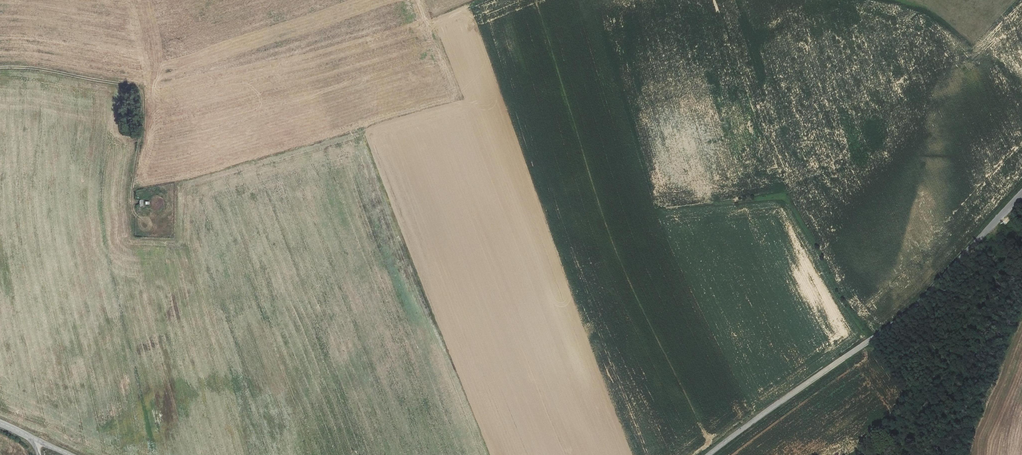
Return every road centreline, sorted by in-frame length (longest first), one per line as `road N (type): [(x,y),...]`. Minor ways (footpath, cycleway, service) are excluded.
road 1 (unclassified): [(709,454),(899,320),(1021,193)]
road 2 (track): [(133,214),(140,90),(0,67)]

